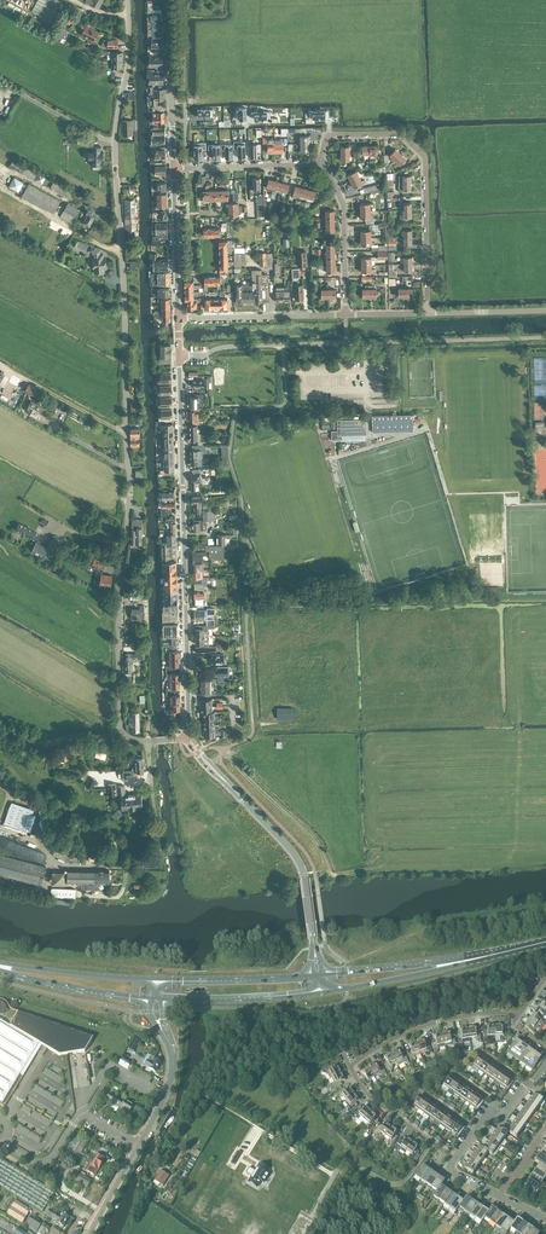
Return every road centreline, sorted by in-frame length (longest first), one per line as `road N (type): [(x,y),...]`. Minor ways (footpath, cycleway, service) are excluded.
road 1 (unclassified): [(156,741),(127,735),(119,722),(120,584),(131,482),(116,130),(128,0)]
road 2 (secondary): [(189,736),(179,355)]
road 3 (track): [(229,754),(305,829),(333,875),(545,857)]
road 4 (unclassified): [(179,355),(237,346),(545,337)]
road 5 (residential): [(455,1160),(379,1104),(350,1066),(438,1022),(518,1015)]
road 6 (residential): [(428,314),(424,156),(402,135),(332,135),(320,163)]
road 7 (secondary): [(89,1233),(167,1093),(174,1055),(162,1029)]
road 8 (secondary): [(315,950),(301,865),(224,780)]
road 9 (secondary): [(175,168),(170,0)]
road 10 (residential): [(178,318),(346,315)]
road 11 (track): [(346,1160),(202,1082)]
road 12 (primary): [(158,979),(0,965)]
road 13 (residential): [(320,163),(344,205),(346,315)]
road 14 (primary): [(164,999),(320,993)]
road 15 (primary): [(313,975),(158,979)]
road 16 (primary): [(0,969),(151,998)]
road 17 (secondary): [(178,318),(175,168)]
road 18 (track): [(0,258),(105,327),(125,329)]
road 19 (primary): [(320,993),(458,963)]
road 20 (track): [(0,326),(126,382)]
road 21 (primary): [(458,963),(322,974)]
road 22 (residential): [(455,1160),(483,1120),(507,1112),(545,1063)]
road 23 (residential): [(187,168),(320,163)]

